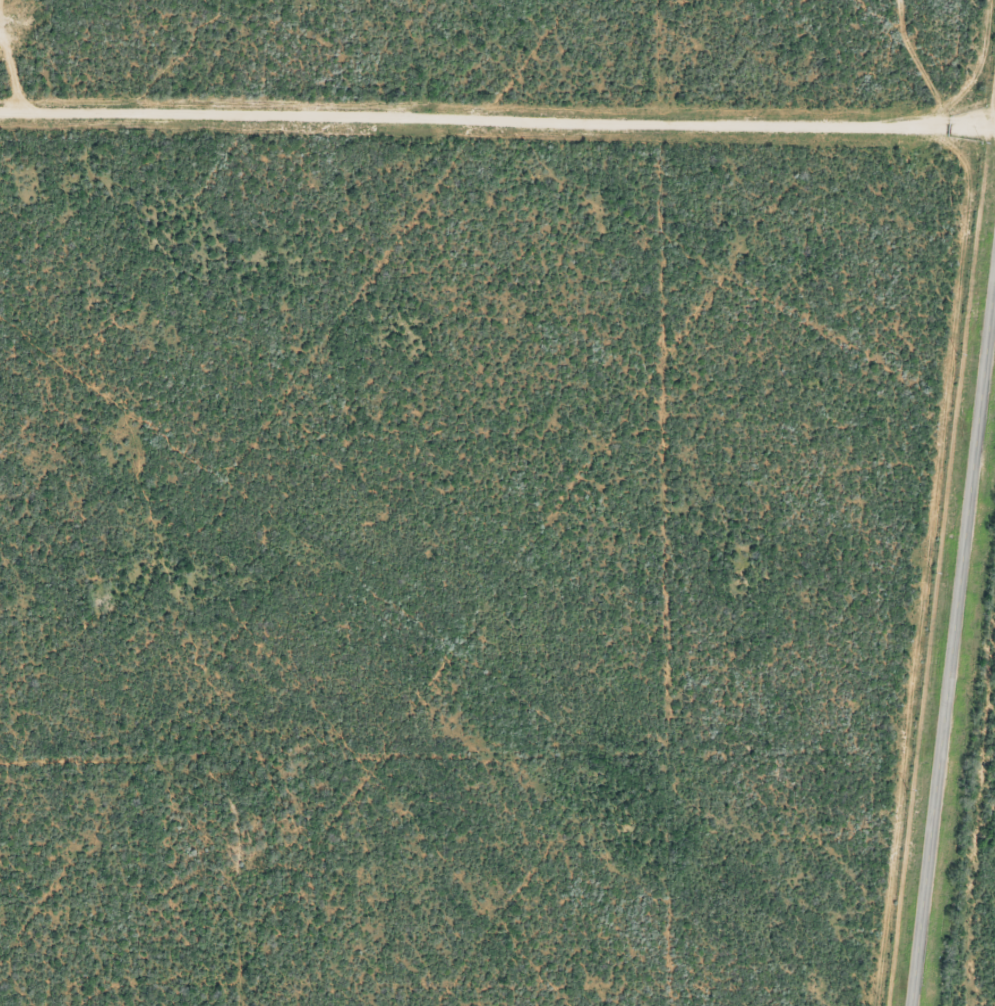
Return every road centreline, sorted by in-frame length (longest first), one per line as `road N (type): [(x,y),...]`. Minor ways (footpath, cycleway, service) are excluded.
road 1 (residential): [(994,139),(499,129),(408,105),(0,119)]
road 2 (secondary): [(931,1005),(994,436)]

